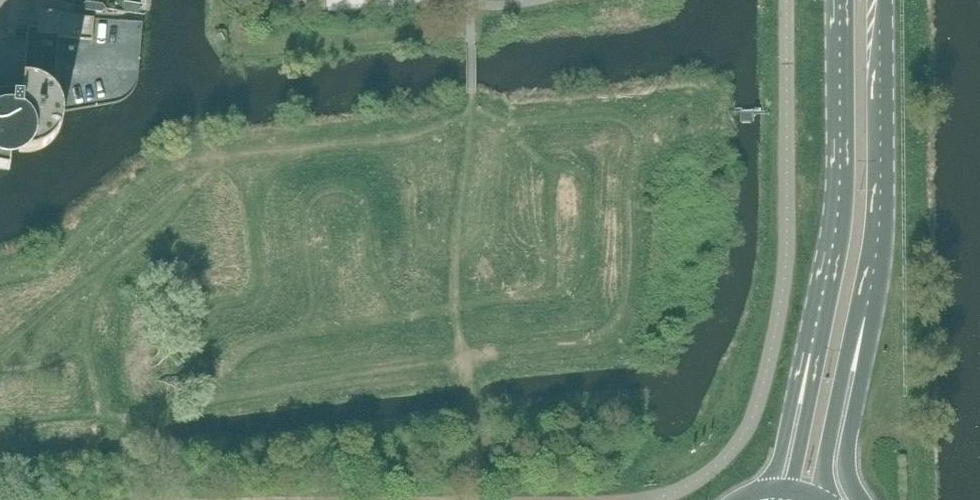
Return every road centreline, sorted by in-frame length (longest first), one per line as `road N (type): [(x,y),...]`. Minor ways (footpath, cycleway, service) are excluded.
road 1 (primary): [(843,0),(839,215),(811,354)]
road 2 (primary): [(865,318),(882,186),(884,0)]
road 3 (primary): [(831,499),(825,462),(865,318)]
road 4 (primary): [(860,499),(846,459),(865,318)]
road 5 (primary): [(811,354),(778,469),(757,492)]
road 6 (primary): [(811,354),(817,369),(788,491)]

